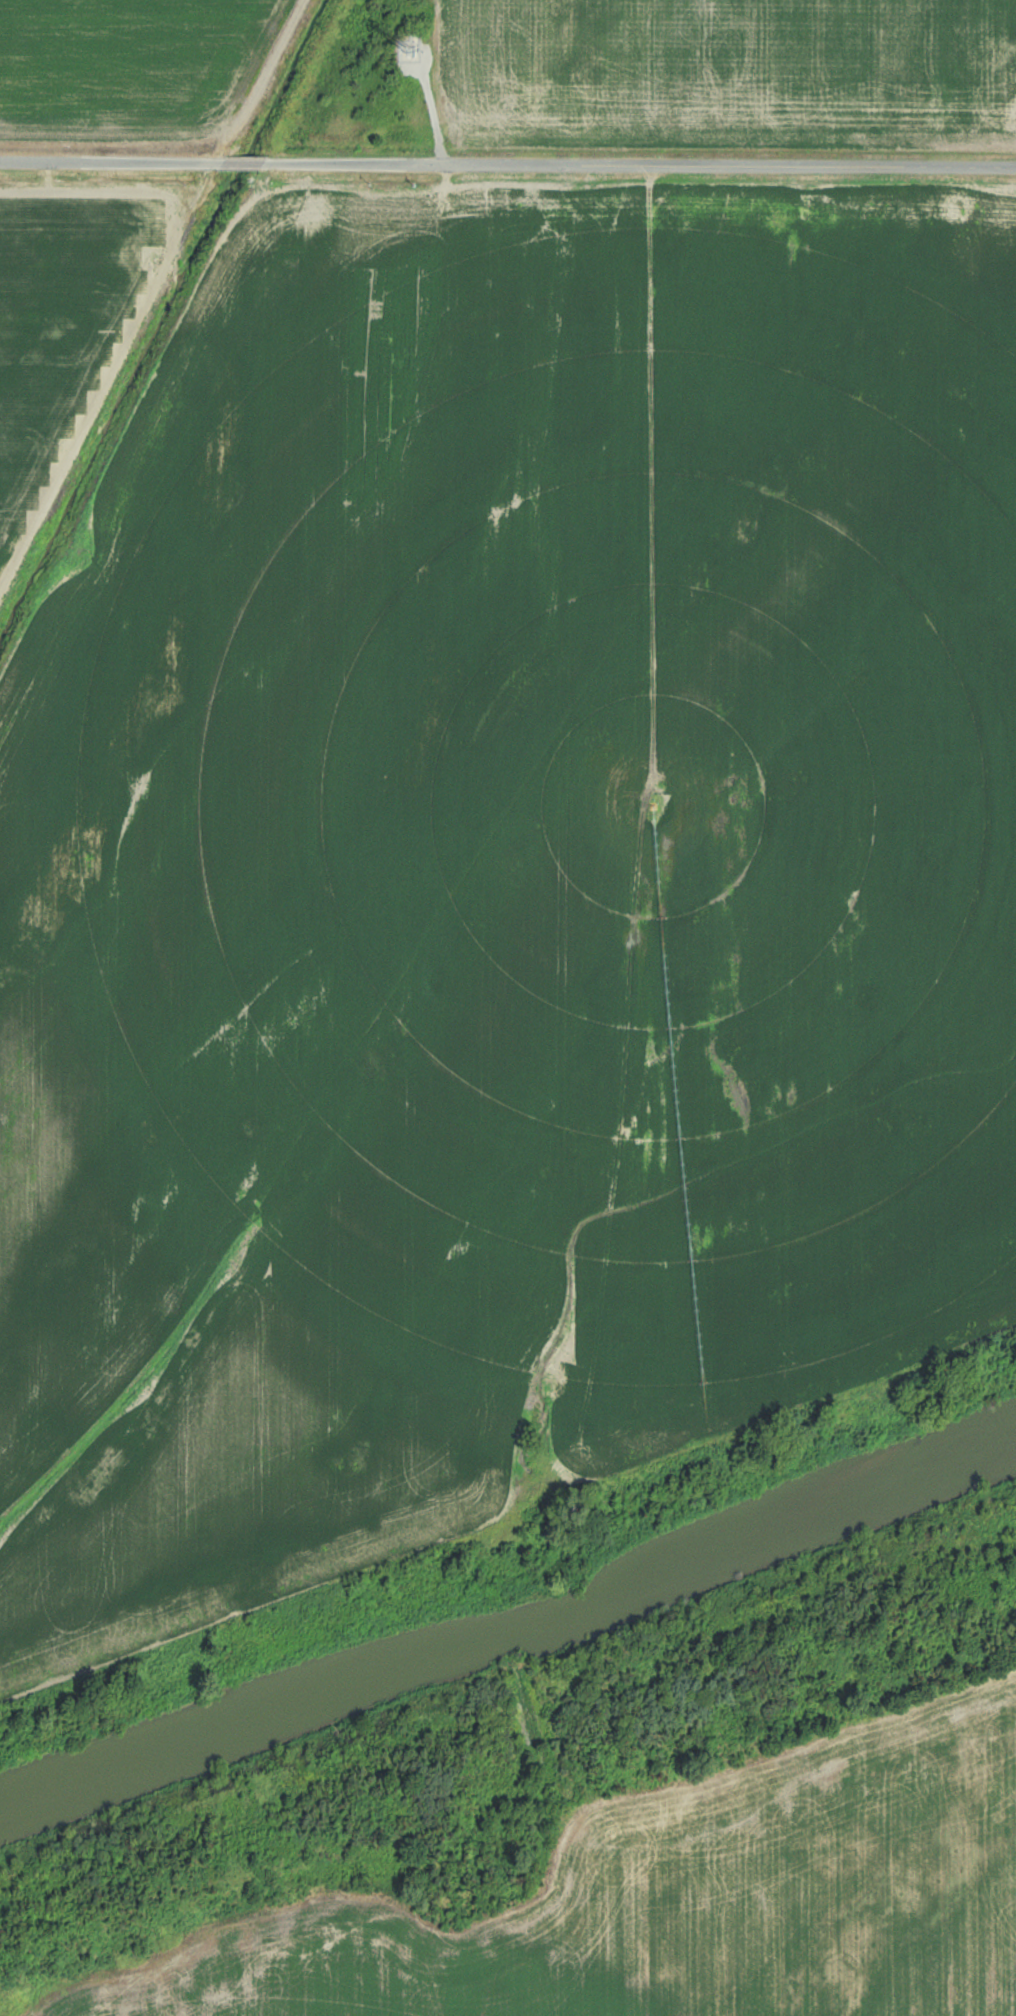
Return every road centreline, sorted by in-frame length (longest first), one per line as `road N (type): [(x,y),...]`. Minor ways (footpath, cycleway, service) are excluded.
road 1 (residential): [(1015,167),(0,164)]

